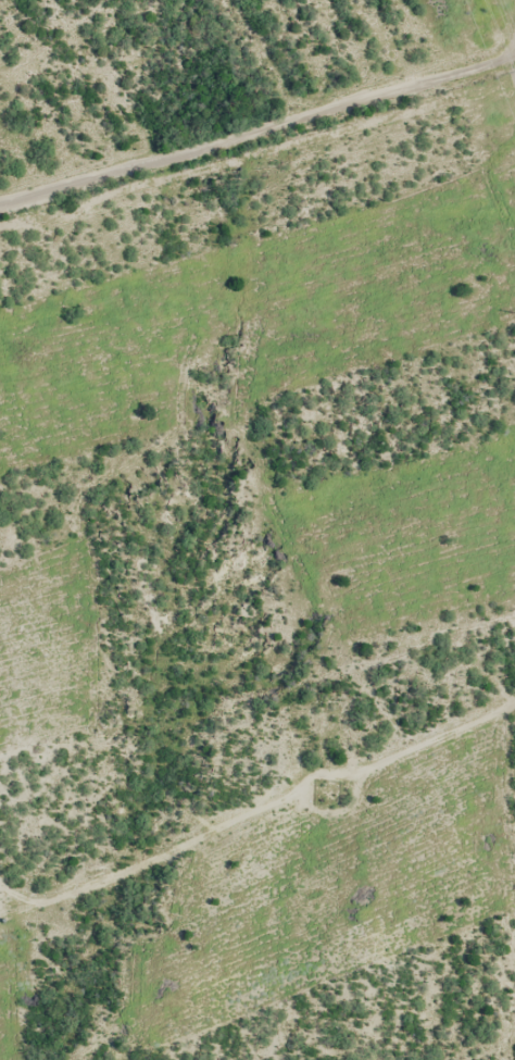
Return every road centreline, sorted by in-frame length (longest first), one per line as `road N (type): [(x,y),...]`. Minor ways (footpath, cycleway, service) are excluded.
road 1 (residential): [(514,94),(0,232)]

